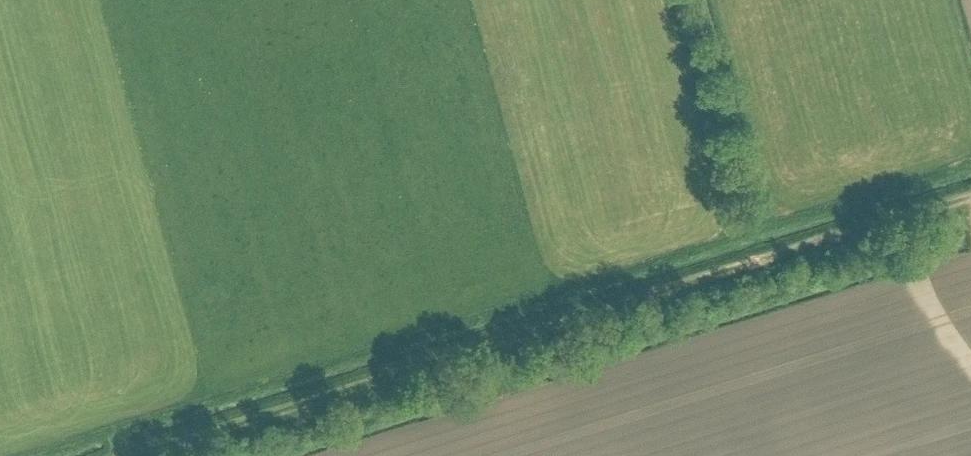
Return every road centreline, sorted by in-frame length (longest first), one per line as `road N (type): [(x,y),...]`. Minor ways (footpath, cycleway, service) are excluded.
road 1 (track): [(970,198),(138,455)]

